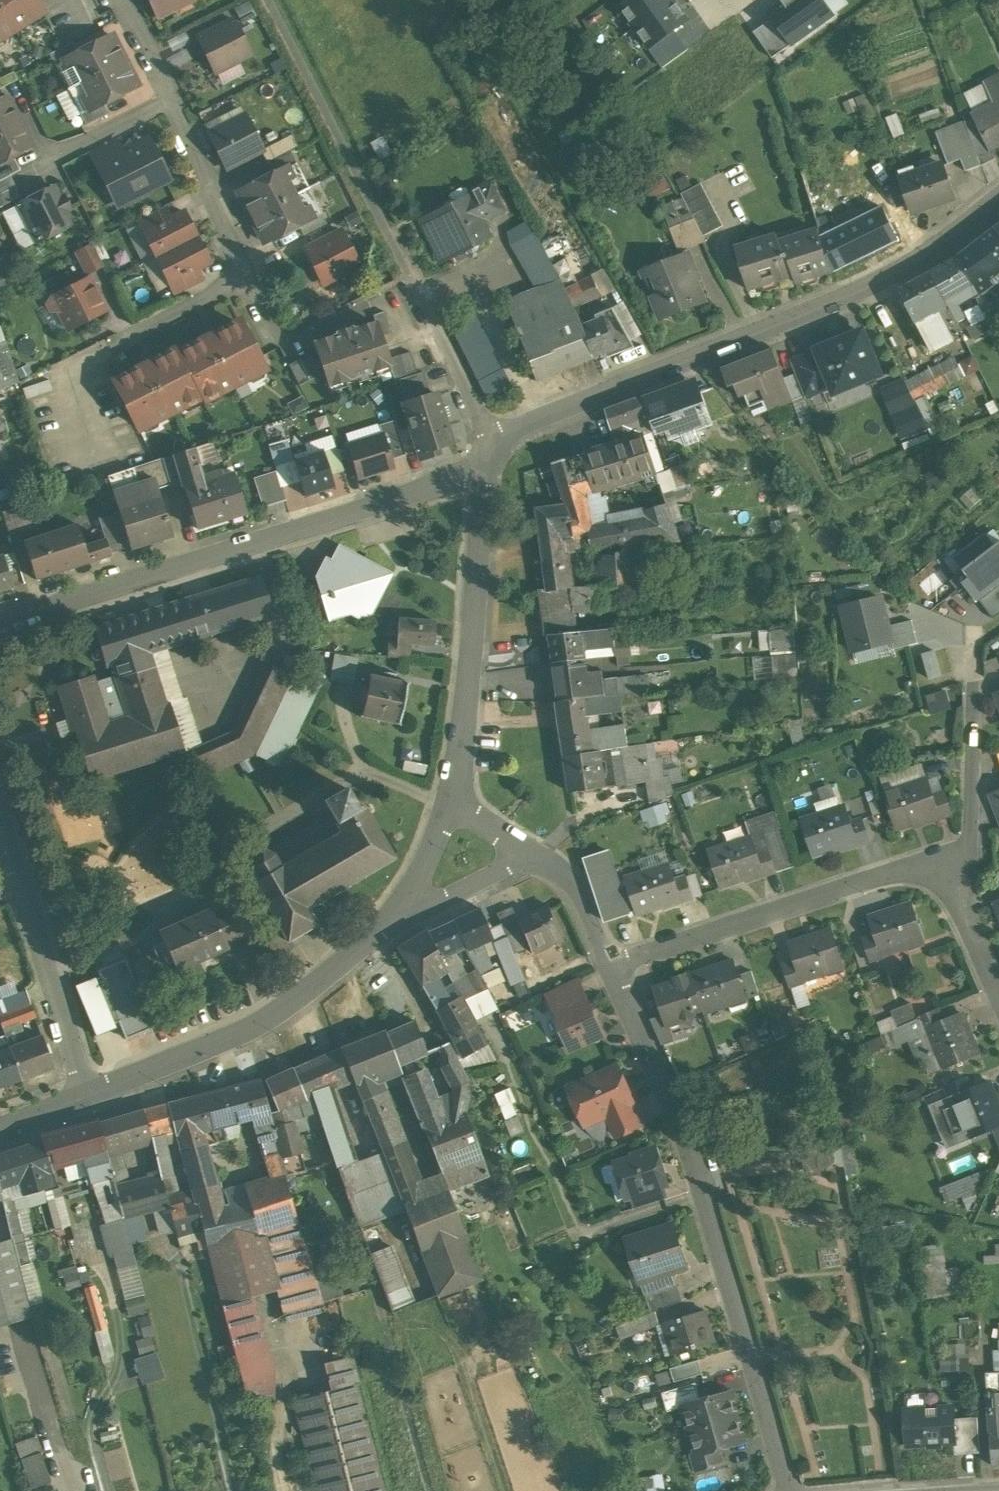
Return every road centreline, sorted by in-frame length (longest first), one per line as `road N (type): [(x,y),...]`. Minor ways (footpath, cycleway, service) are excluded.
road 1 (residential): [(998,201),(948,246),(871,287),(525,434),(490,457),(481,479)]
road 2 (residential): [(786,1490),(688,1140),(608,968)]
road 3 (residential): [(0,628),(481,479)]
road 4 (residential): [(608,968),(944,868)]
road 5 (residential): [(389,930),(276,1020),(91,1099)]
road 6 (residential): [(481,479),(455,801)]
road 7 (residential): [(944,868),(967,860),(973,679),(952,632)]
road 8 (residential): [(17,888),(91,1099)]
road 9 (residential): [(174,101),(174,121),(247,281)]
road 10 (residential): [(96,362),(247,281)]
road 11 (residential): [(22,179),(174,101)]
road 12 (residential): [(389,930),(532,857)]
road 13 (residential): [(455,801),(389,930)]
road 14 (residential): [(944,868),(998,998)]
road 15 (residential): [(532,857),(566,876),(608,968)]

